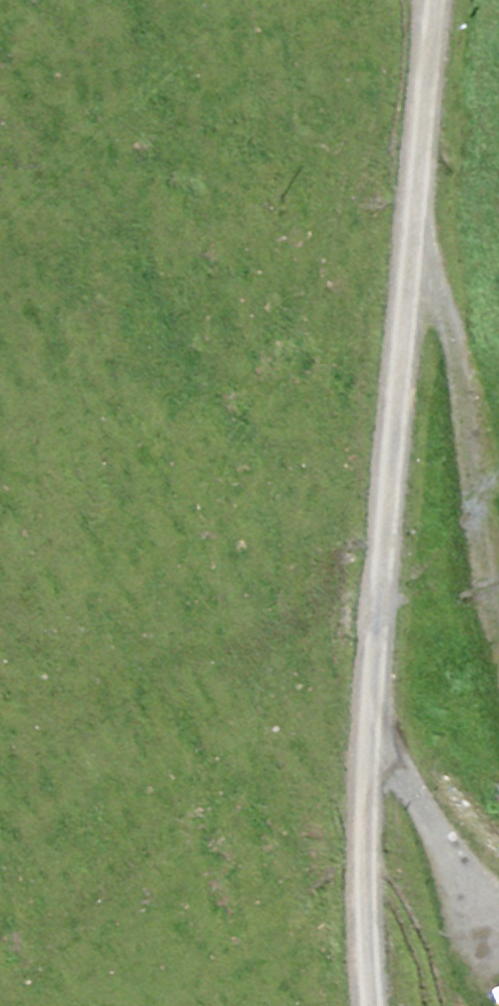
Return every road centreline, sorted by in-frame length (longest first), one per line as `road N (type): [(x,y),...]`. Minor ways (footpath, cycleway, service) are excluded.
road 1 (track): [(442,0),(375,830),(380,1005)]
road 2 (track): [(423,243),(447,329),(498,628)]
road 3 (track): [(382,746),(426,810),(477,939),(498,939)]

